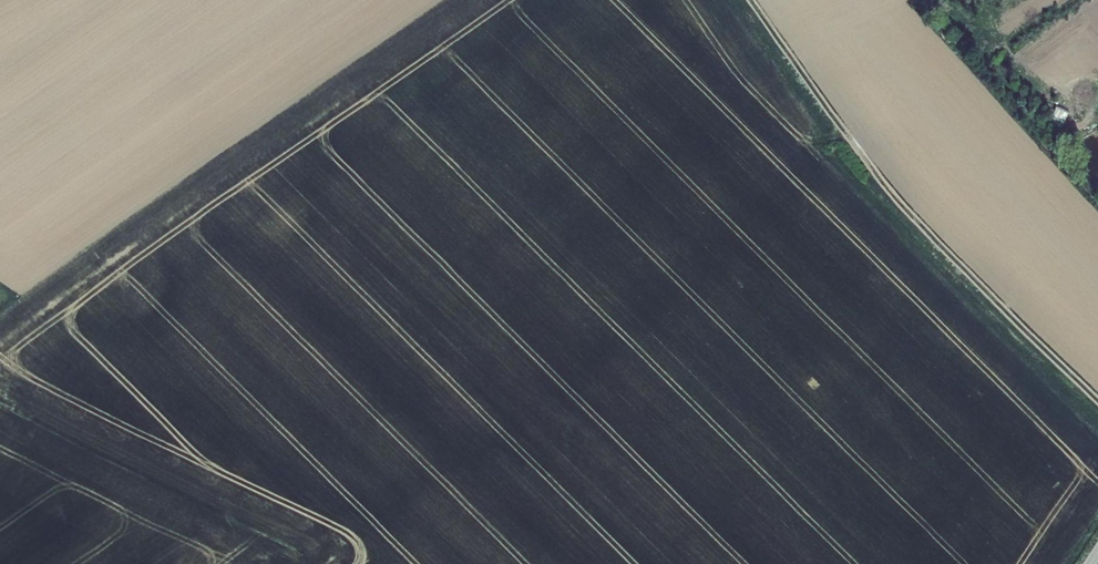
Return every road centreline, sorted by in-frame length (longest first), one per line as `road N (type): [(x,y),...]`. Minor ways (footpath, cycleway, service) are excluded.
road 1 (track): [(1097,401),(900,203),(750,0)]

